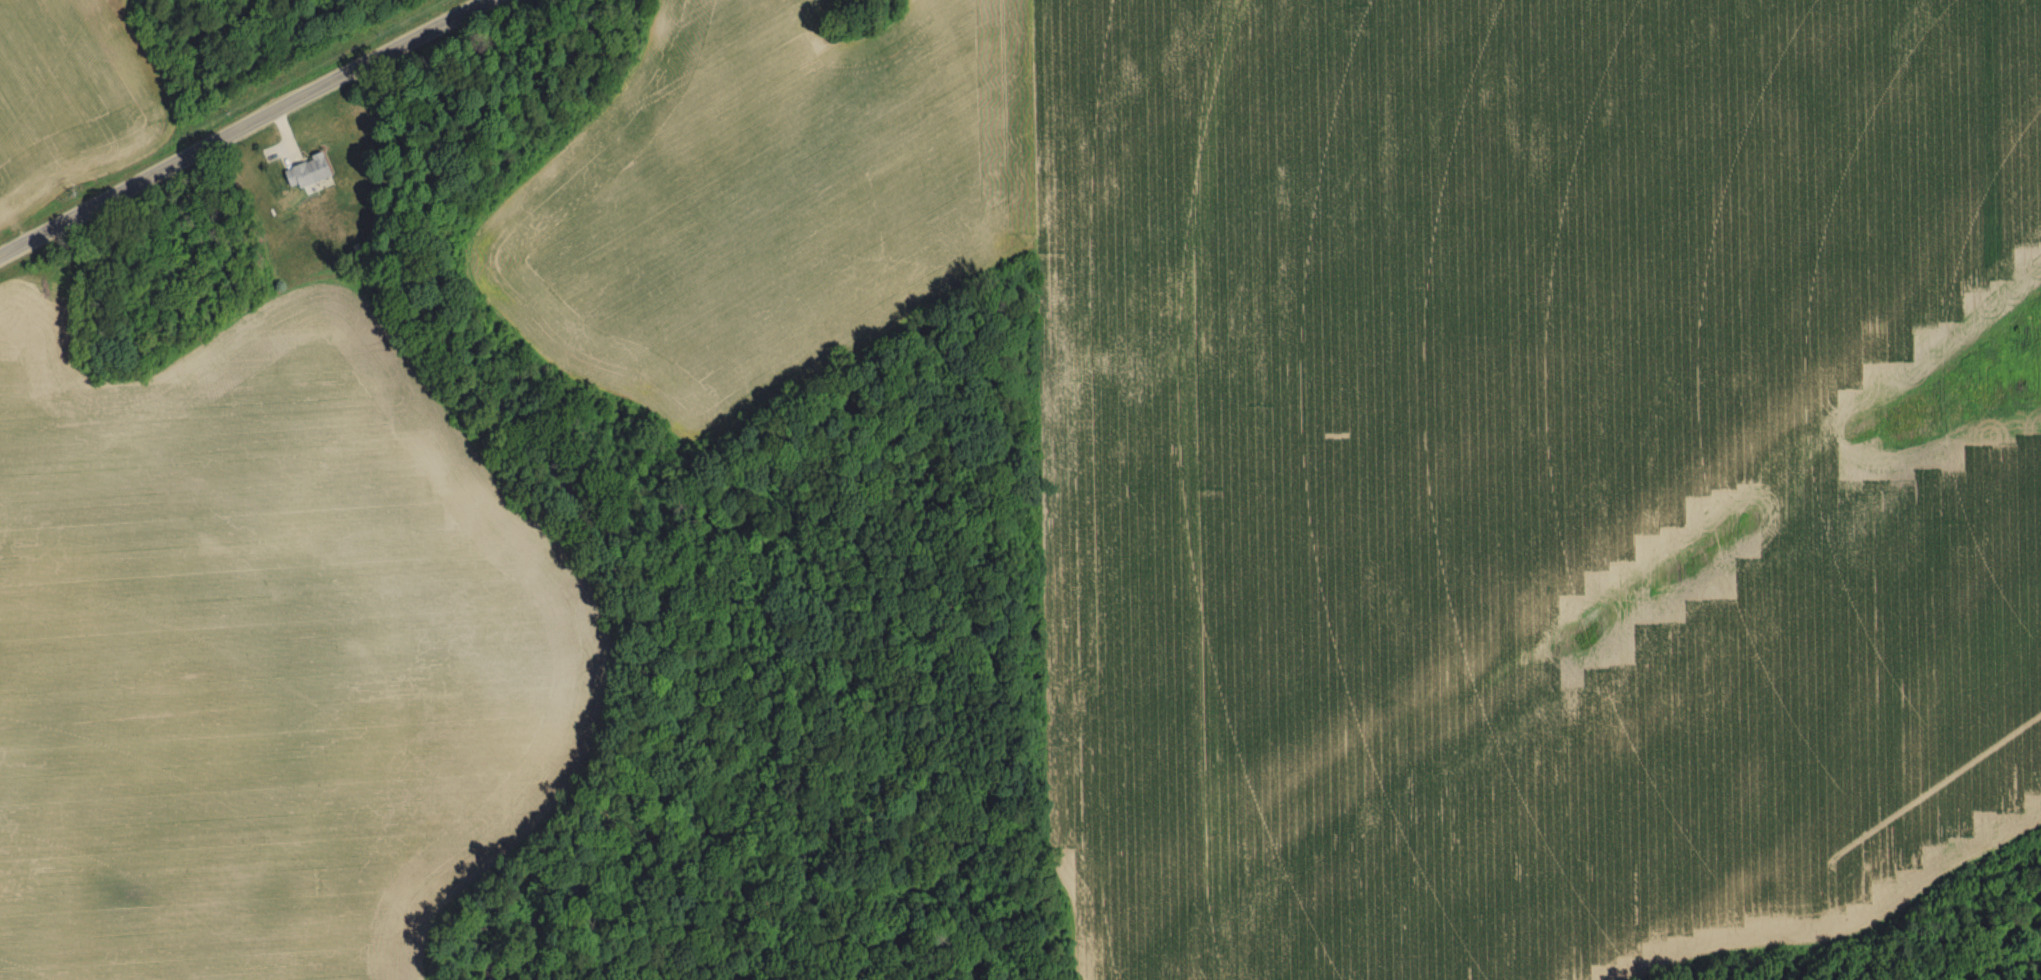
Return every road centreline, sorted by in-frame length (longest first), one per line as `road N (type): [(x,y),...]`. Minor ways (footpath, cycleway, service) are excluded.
road 1 (tertiary): [(0,261),(494,0)]

